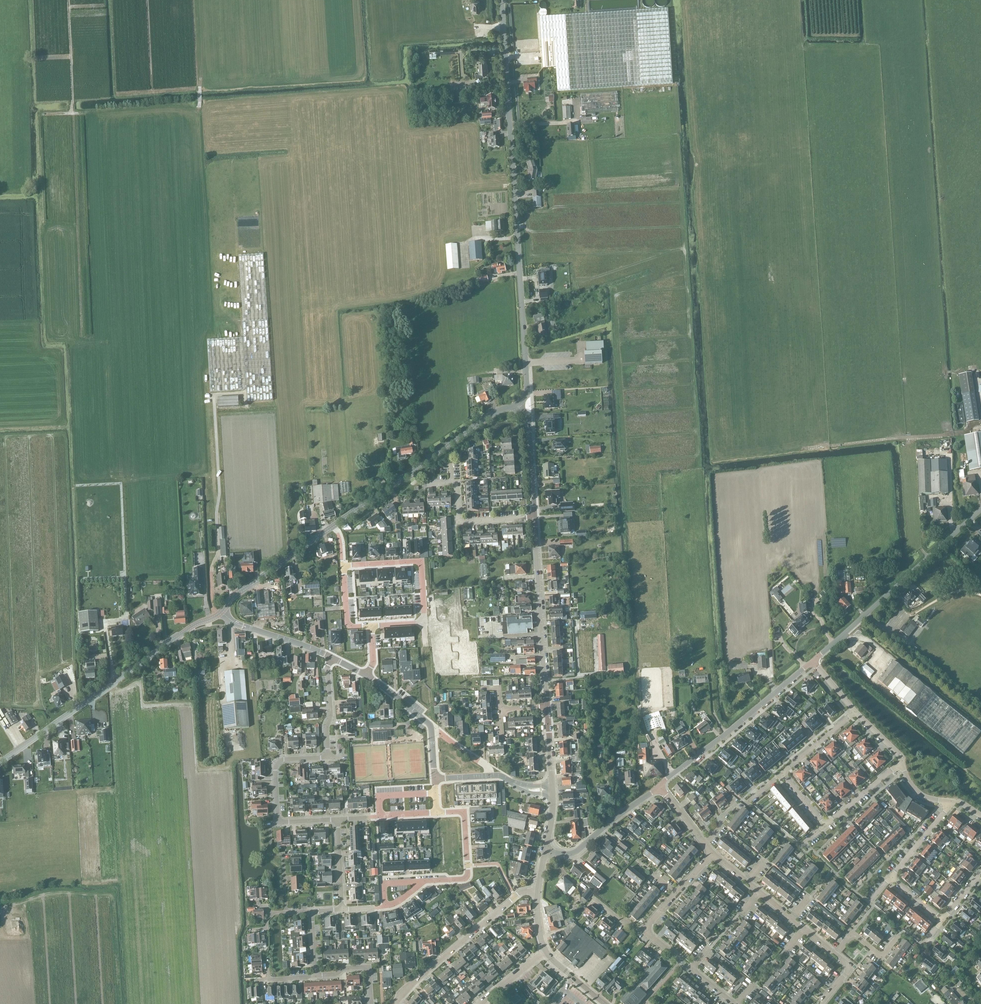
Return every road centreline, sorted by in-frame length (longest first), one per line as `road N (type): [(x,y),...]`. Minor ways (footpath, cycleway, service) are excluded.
road 1 (tertiary): [(517,404),(527,389),(502,0)]
road 2 (tertiary): [(221,612),(486,418),(517,404)]
road 3 (tertiary): [(0,763),(221,612)]
road 4 (unclassified): [(818,656),(980,511)]
road 5 (residential): [(660,787),(813,661)]
road 6 (tertiary): [(548,708),(535,517)]
road 7 (residential): [(394,1003),(520,893),(538,892)]
road 8 (residential): [(371,626),(422,620),(420,564),(344,566)]
road 9 (residential): [(338,819),(278,819),(279,763),(328,757)]
road 10 (residential): [(546,851),(576,852),(660,787)]
road 11 (residential): [(437,813),(465,816),(468,875),(426,881)]
road 12 (tertiary): [(332,657),(221,612)]

